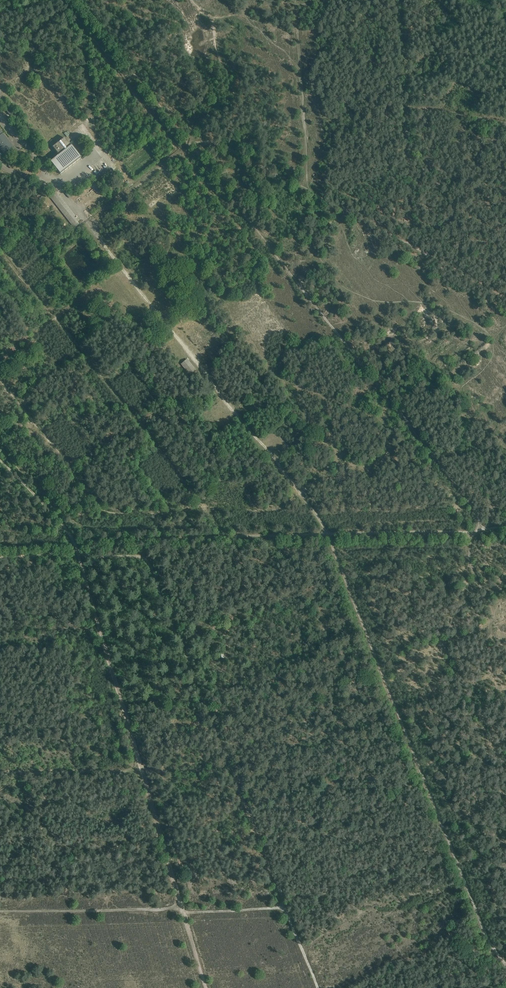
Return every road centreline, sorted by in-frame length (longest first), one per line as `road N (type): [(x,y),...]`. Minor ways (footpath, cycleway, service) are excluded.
road 1 (track): [(226,537),(0,247)]
road 2 (track): [(141,769),(77,554)]
road 3 (track): [(188,141),(75,0)]
road 4 (track): [(182,908),(141,769)]
road 5 (track): [(77,554),(70,532),(0,461)]

